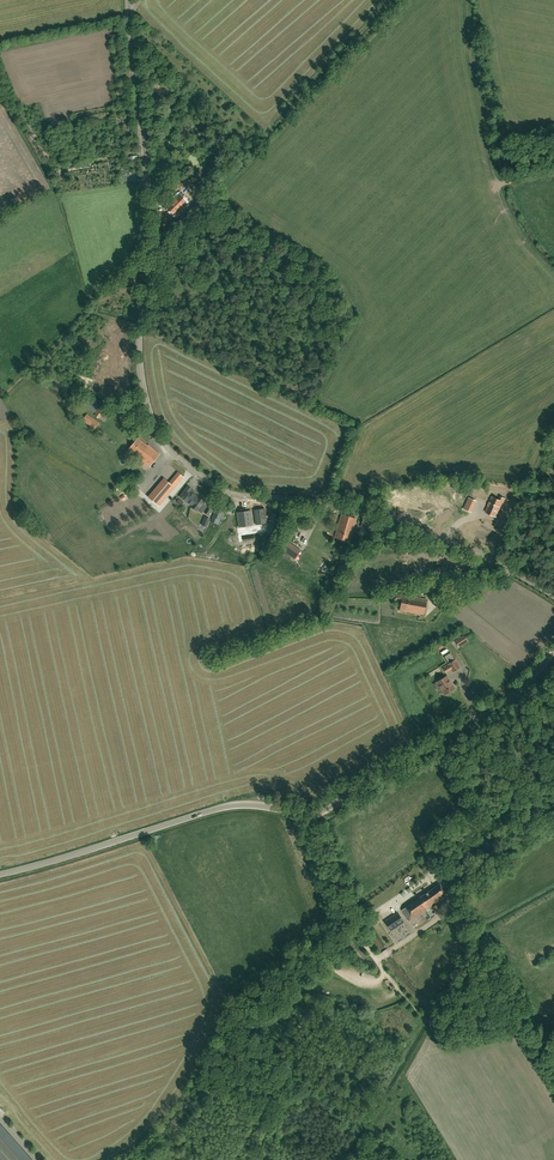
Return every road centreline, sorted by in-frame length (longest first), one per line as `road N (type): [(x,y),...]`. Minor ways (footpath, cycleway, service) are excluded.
road 1 (unclassified): [(553,597),(388,516),(233,496),(178,461),(158,436),(139,352),(156,244),(130,0)]
road 2 (tertiary): [(0,874),(220,808),(325,810),(513,695),(553,652)]

